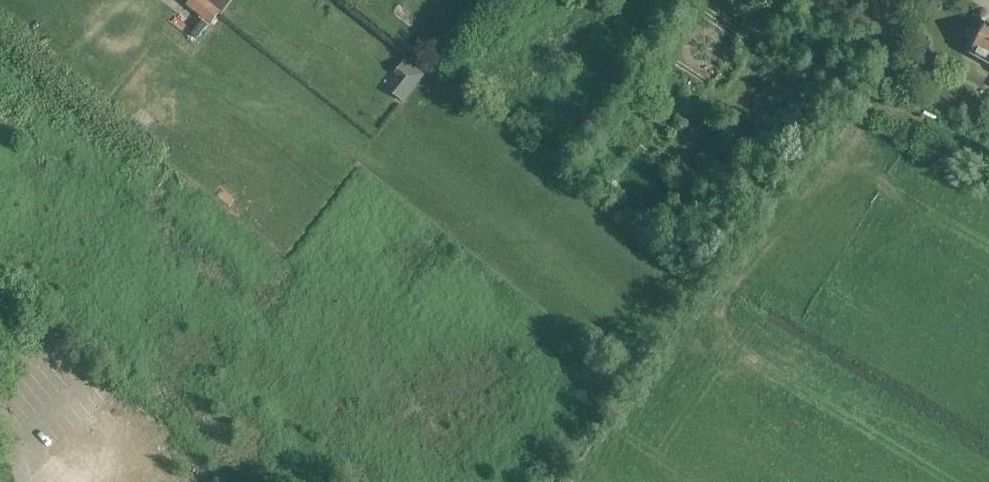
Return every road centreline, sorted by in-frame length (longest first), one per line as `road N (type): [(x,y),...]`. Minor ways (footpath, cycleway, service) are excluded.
road 1 (unclassified): [(860,119),(887,0)]

